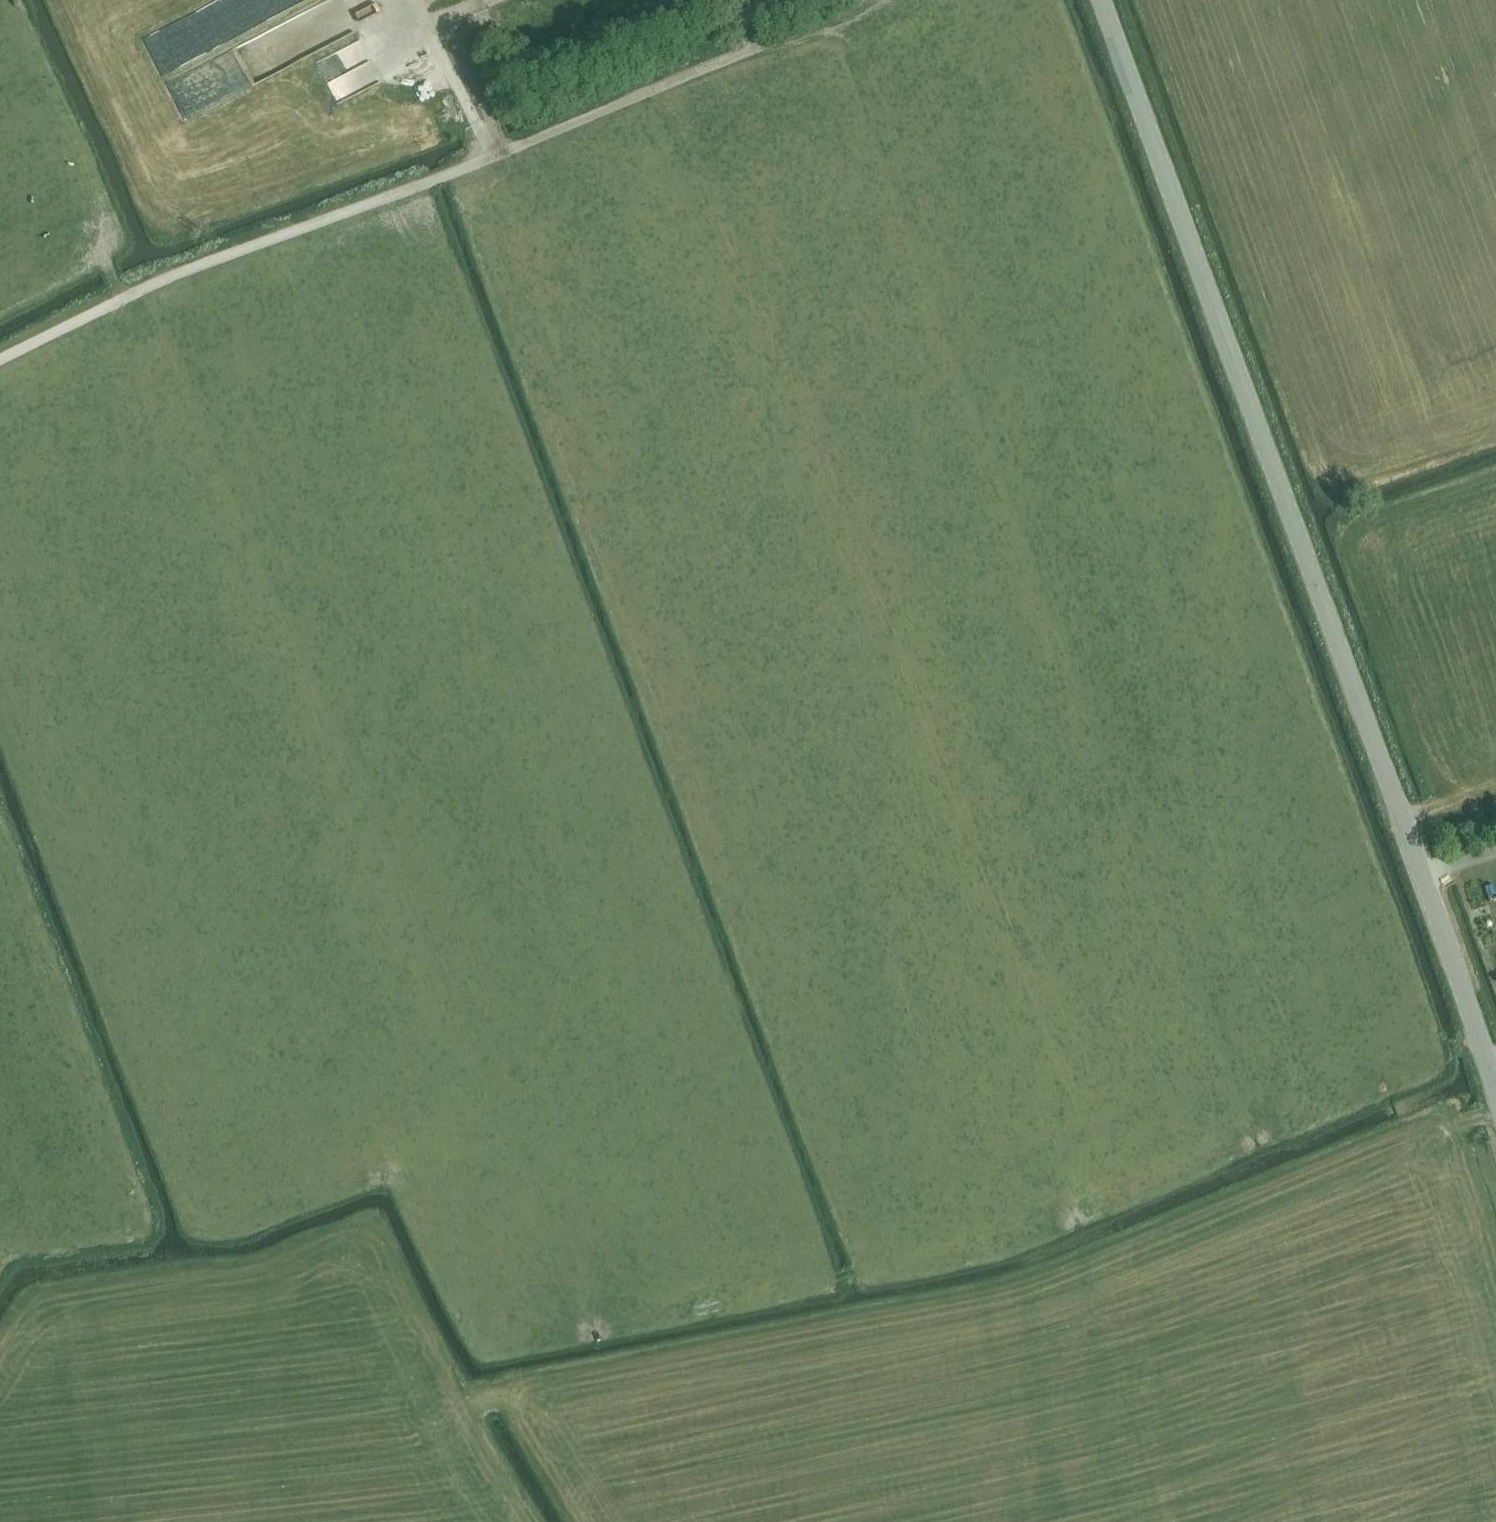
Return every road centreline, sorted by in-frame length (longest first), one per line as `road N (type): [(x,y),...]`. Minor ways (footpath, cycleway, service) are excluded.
road 1 (tertiary): [(1495,1087),(1103,0)]

